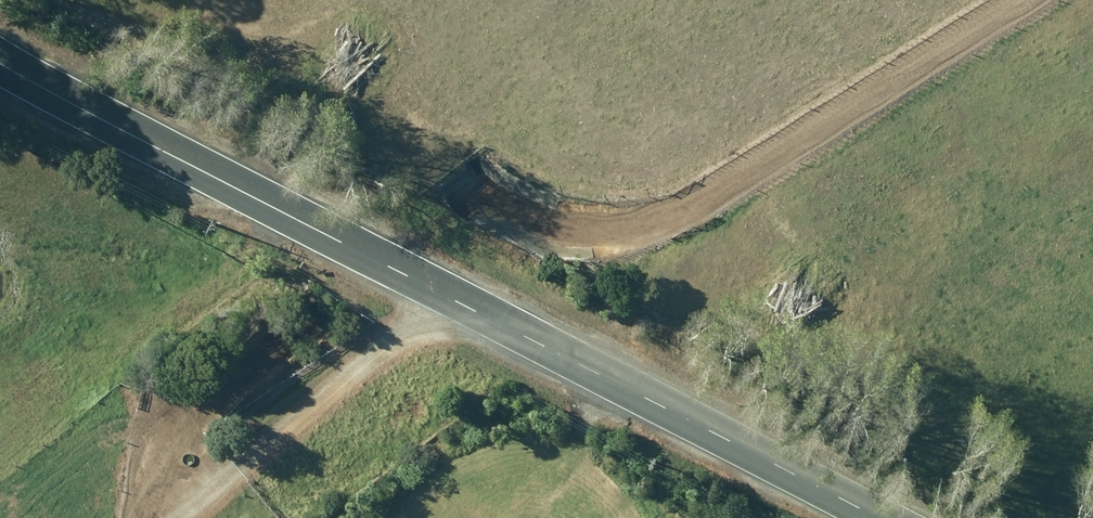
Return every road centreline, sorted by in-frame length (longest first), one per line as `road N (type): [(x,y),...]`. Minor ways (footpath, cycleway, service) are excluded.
road 1 (tertiary): [(871,517),(0,63)]
road 2 (track): [(1022,0),(616,249)]
road 3 (track): [(176,517),(412,331),(436,292)]

